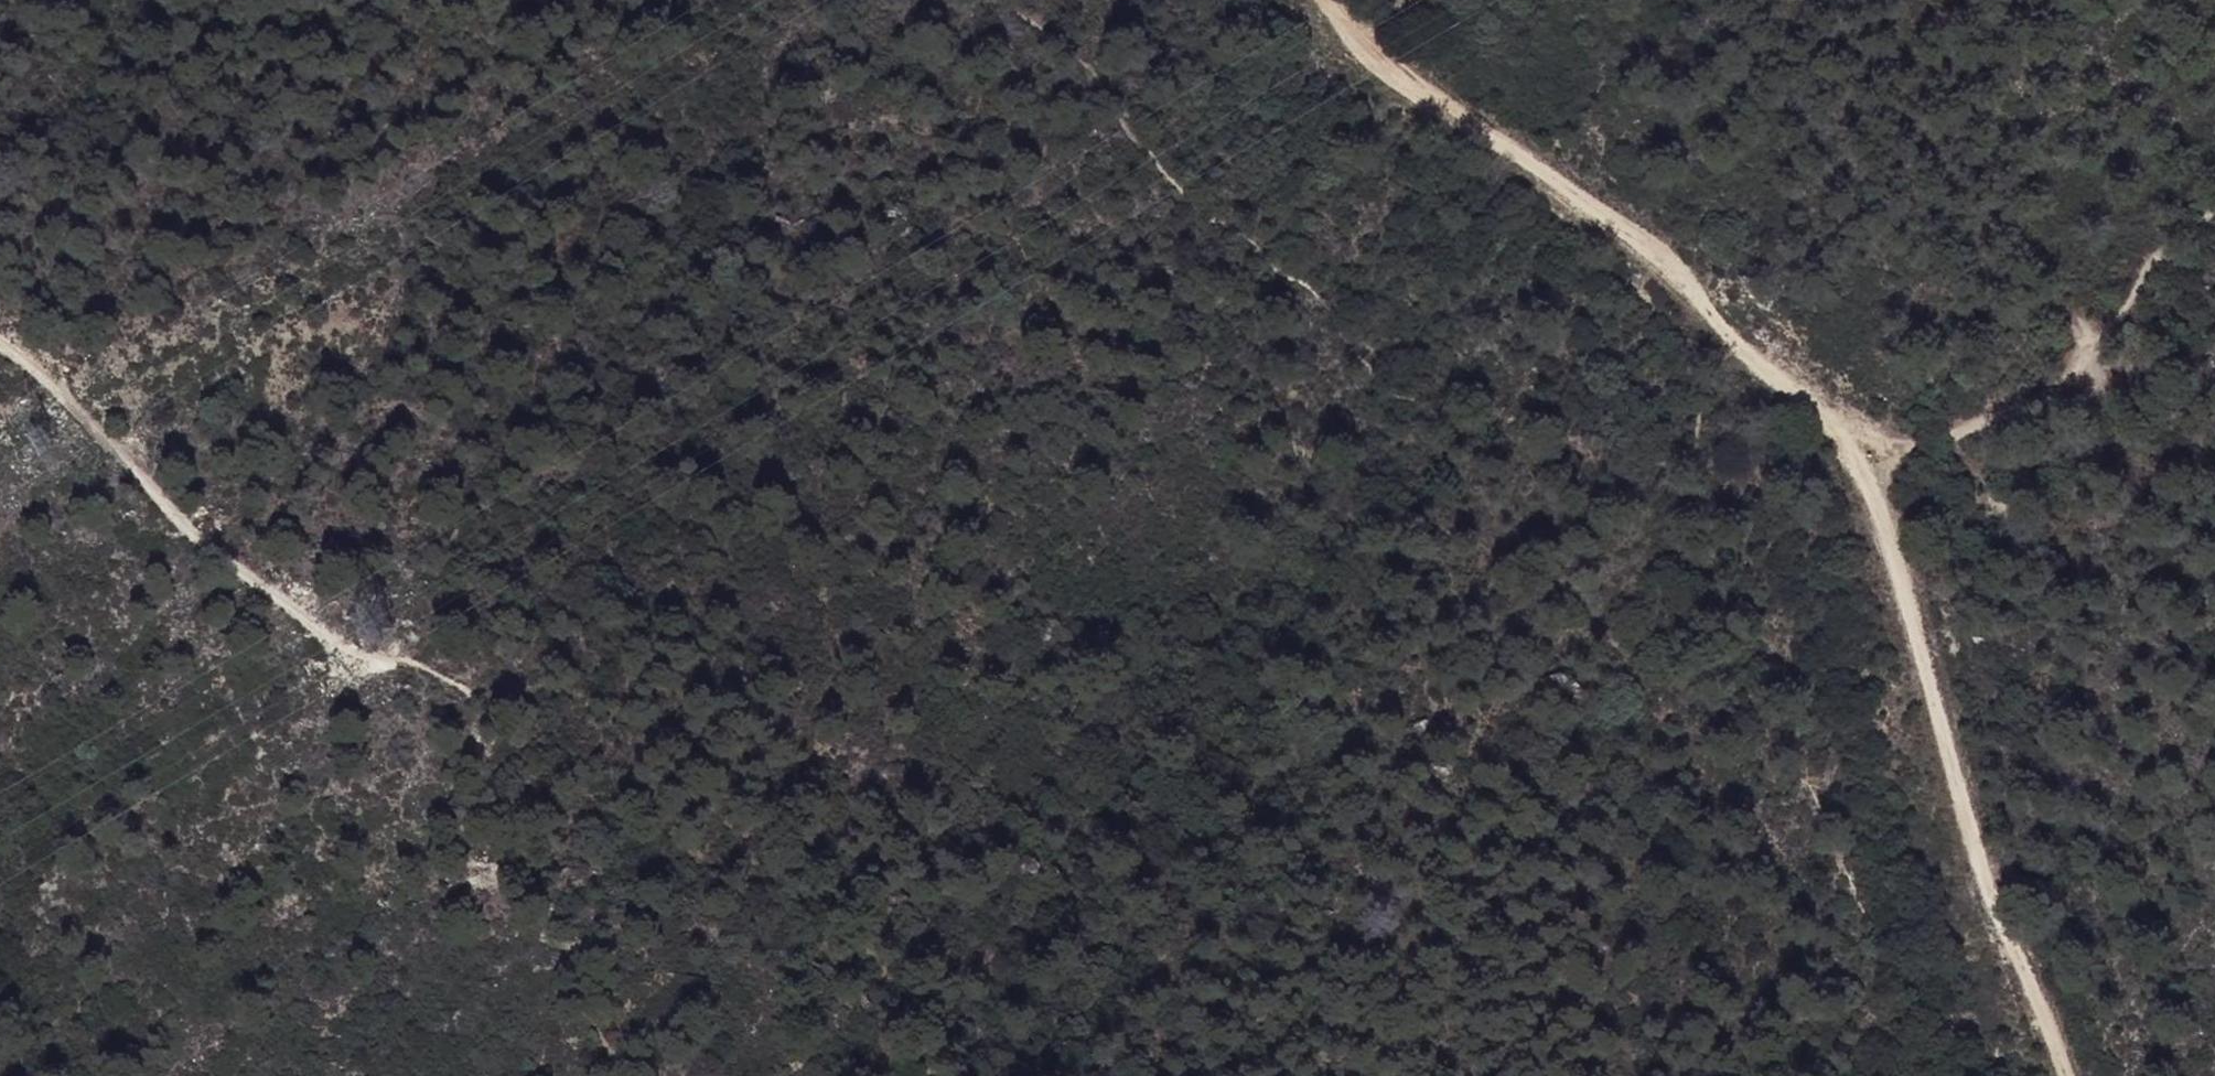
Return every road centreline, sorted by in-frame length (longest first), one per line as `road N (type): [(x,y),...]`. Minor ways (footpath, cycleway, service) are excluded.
road 1 (track): [(2069,1075),(1850,444),(1811,399),(1710,317),(1668,266),(1372,48),(1329,0)]
road 2 (track): [(353,656),(216,555),(50,382),(0,343)]

